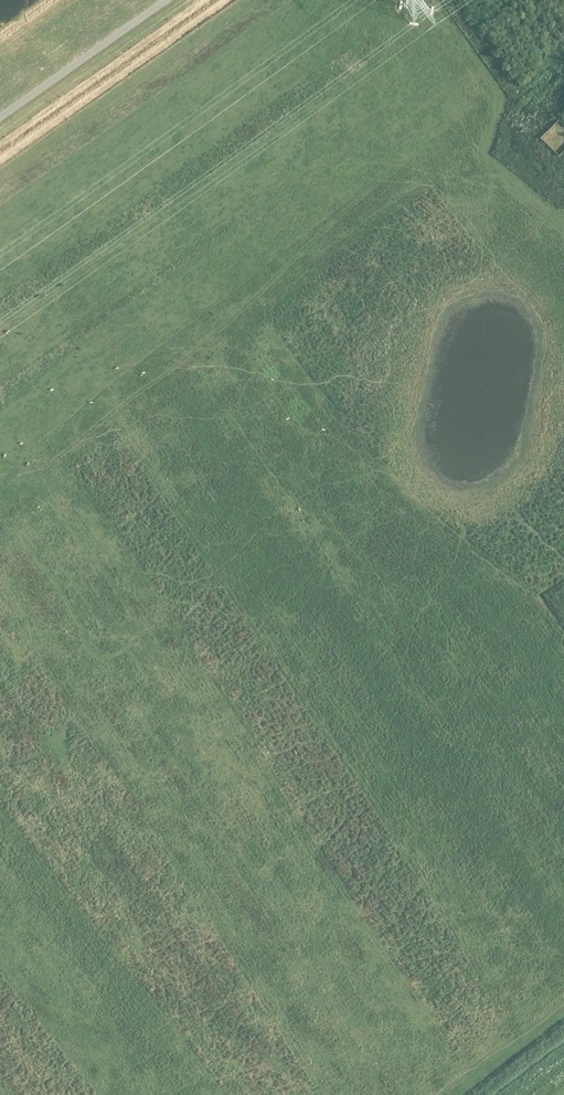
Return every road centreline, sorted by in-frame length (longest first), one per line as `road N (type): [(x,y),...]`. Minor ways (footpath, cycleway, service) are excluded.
road 1 (tertiary): [(0,115),(158,0)]

